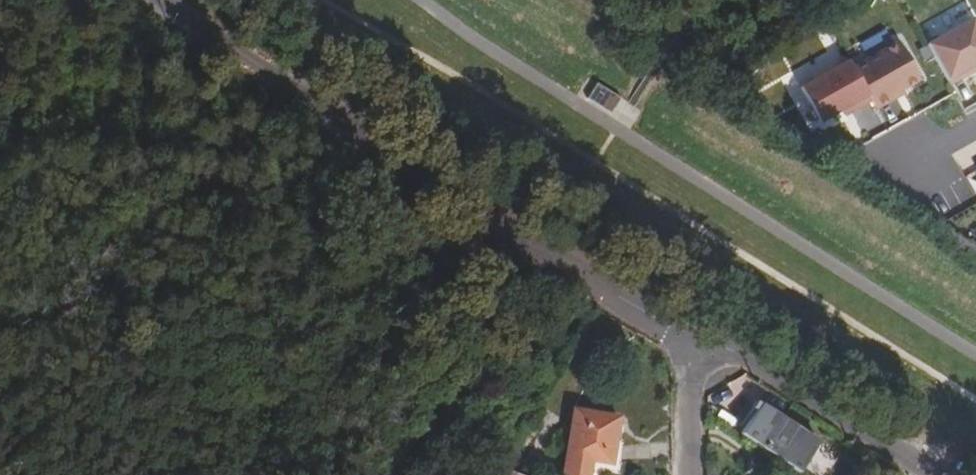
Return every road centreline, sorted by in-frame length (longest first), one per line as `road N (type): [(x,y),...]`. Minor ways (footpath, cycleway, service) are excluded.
road 1 (unclassified): [(165,0),(686,334)]
road 2 (residential): [(686,334),(728,348),(928,474)]
road 3 (residential): [(688,474),(686,334)]

